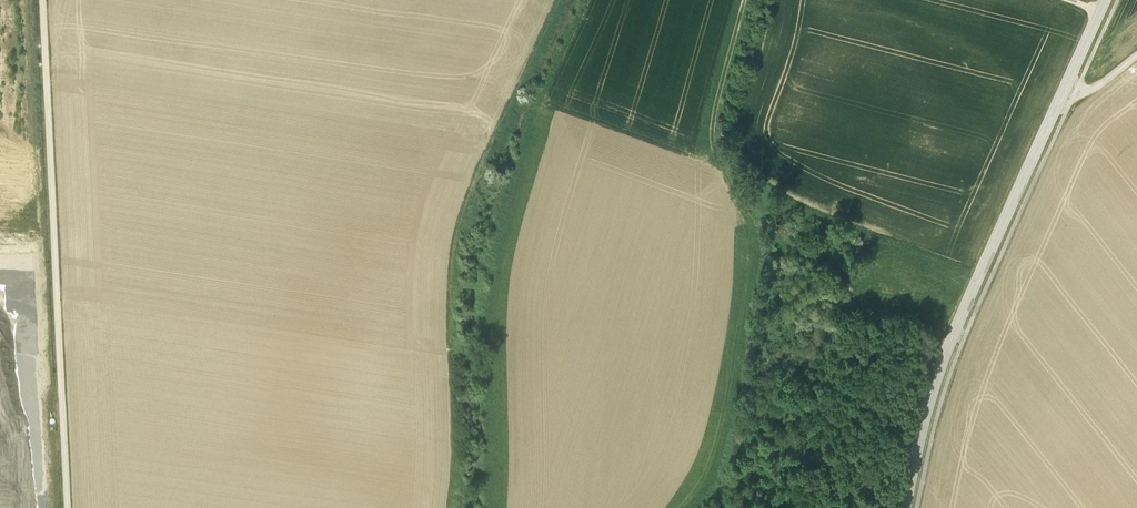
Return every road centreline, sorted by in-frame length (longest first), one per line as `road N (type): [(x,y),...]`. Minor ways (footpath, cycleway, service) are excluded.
road 1 (unclassified): [(905,507),(955,328),(1106,0)]
road 2 (track): [(452,507),(455,236),(495,133),(562,0)]
road 3 (track): [(68,507),(43,0)]

